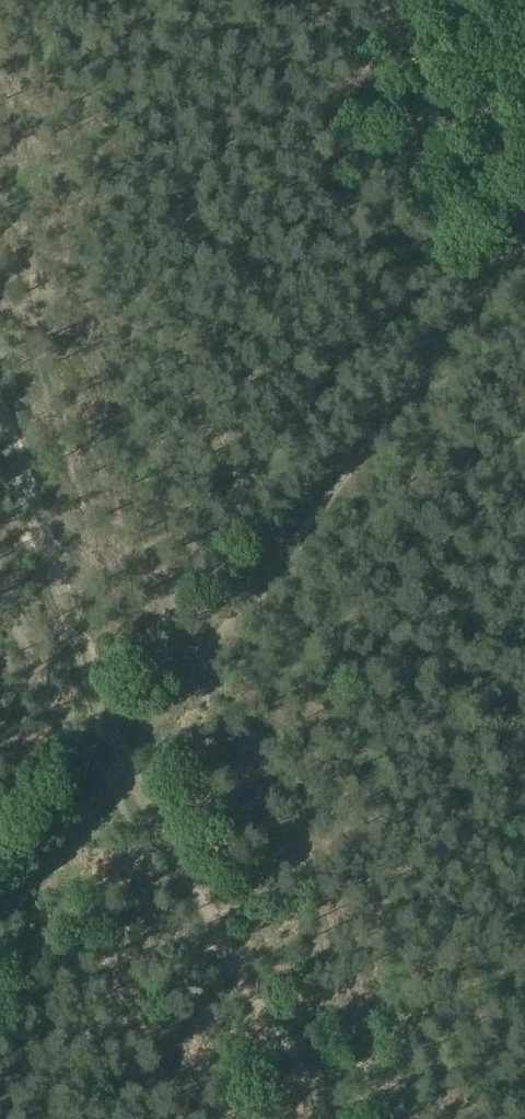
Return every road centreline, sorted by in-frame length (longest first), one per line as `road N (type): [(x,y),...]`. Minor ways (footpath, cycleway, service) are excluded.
road 1 (track): [(524,242),(126,765)]
road 2 (track): [(126,765),(329,1118)]
road 3 (track): [(126,765),(0,424)]

